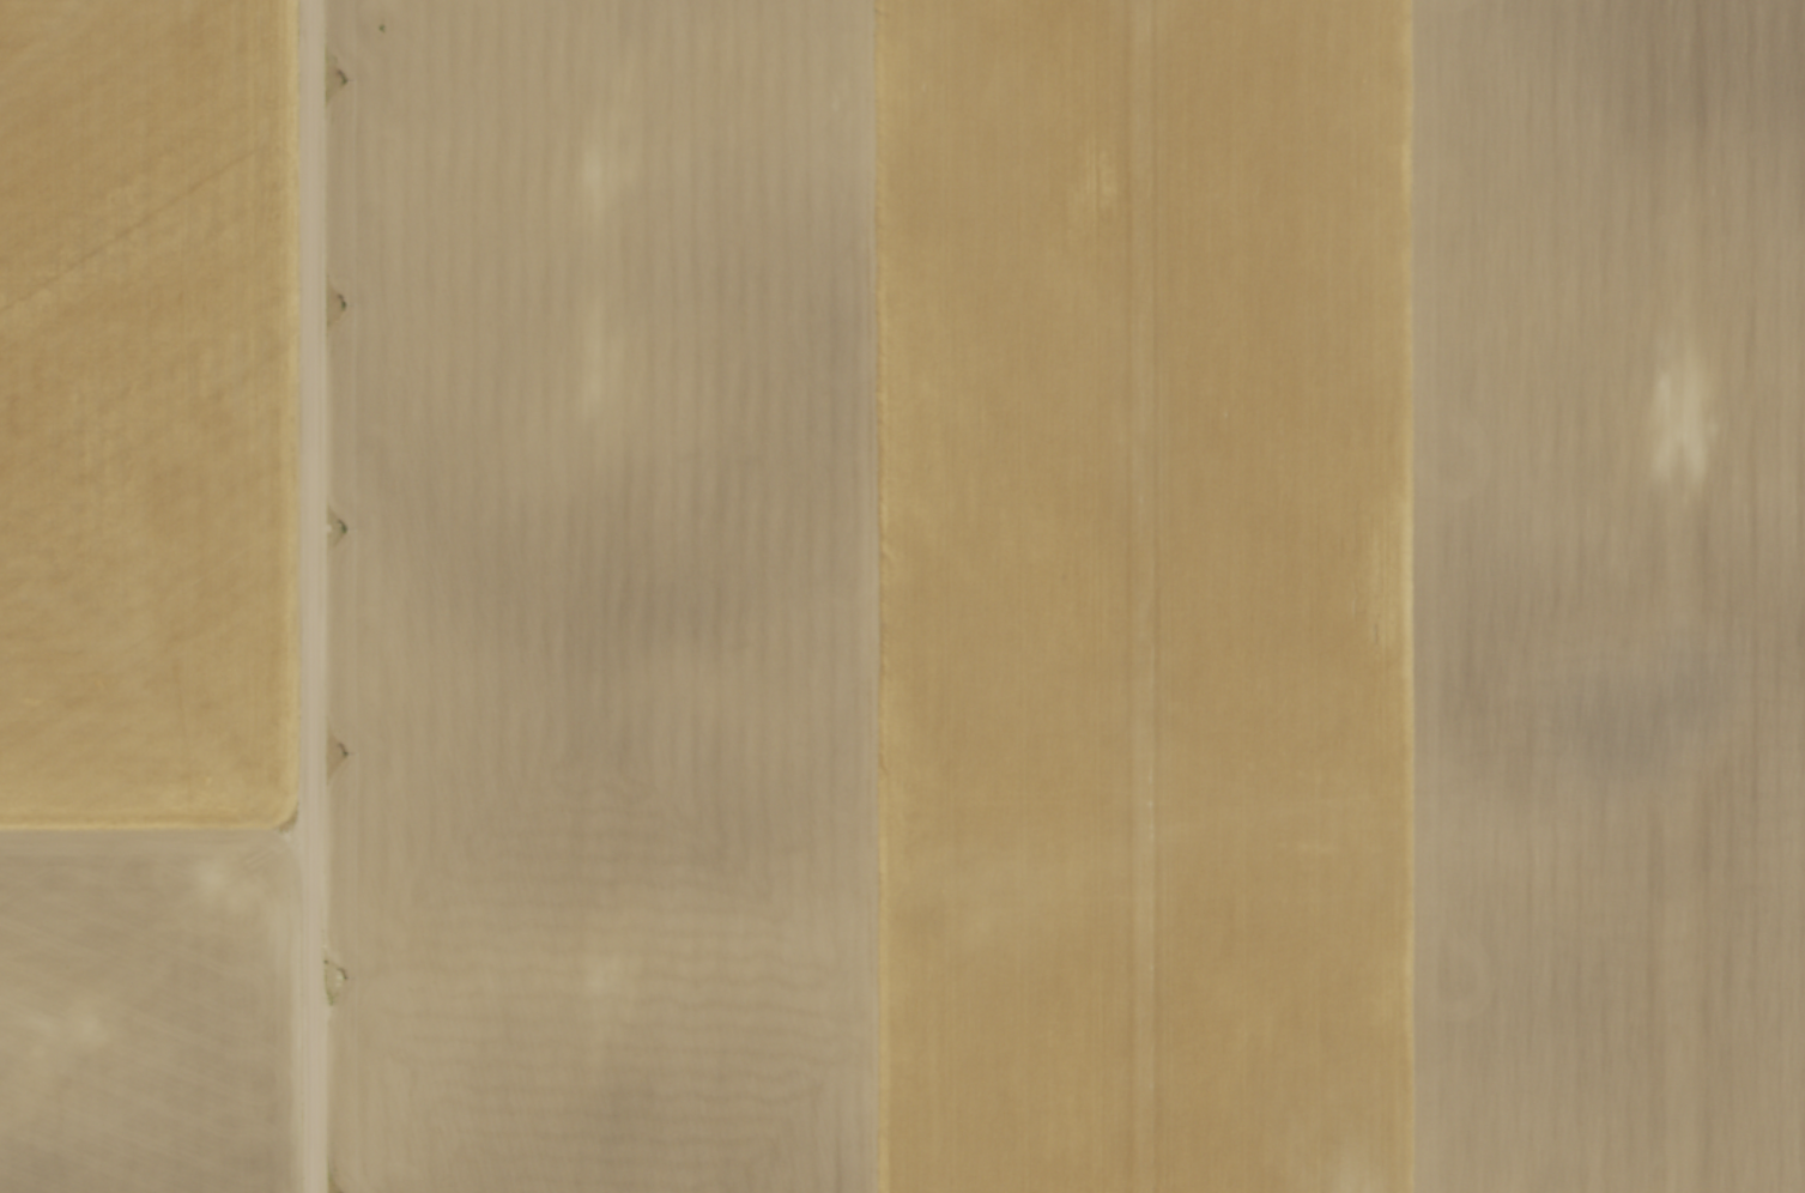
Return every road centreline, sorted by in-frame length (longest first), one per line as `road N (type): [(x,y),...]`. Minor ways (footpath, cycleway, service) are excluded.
road 1 (tertiary): [(314,1192),(317,0)]

